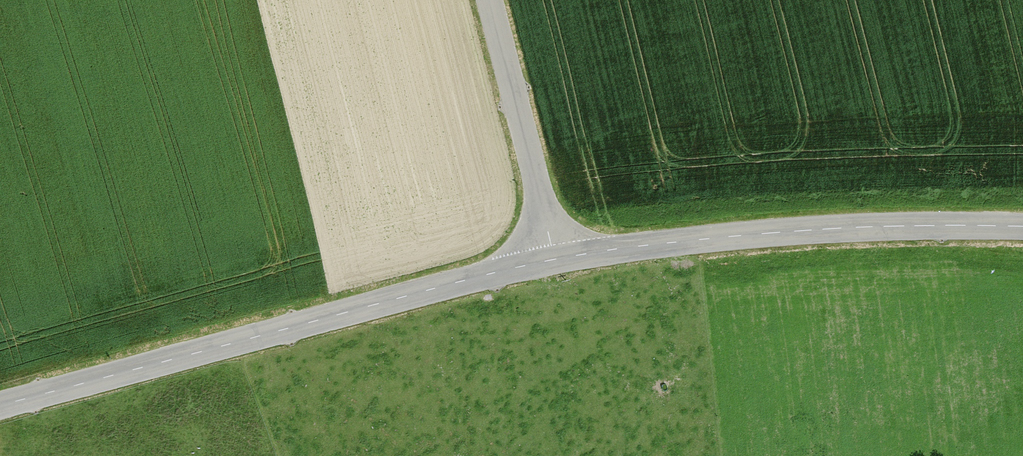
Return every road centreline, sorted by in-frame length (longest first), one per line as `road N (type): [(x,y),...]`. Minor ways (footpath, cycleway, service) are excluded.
road 1 (tertiary): [(0,405),(554,259)]
road 2 (tertiary): [(554,259),(756,234),(1022,226)]
road 3 (unclassified): [(492,0),(554,259)]

